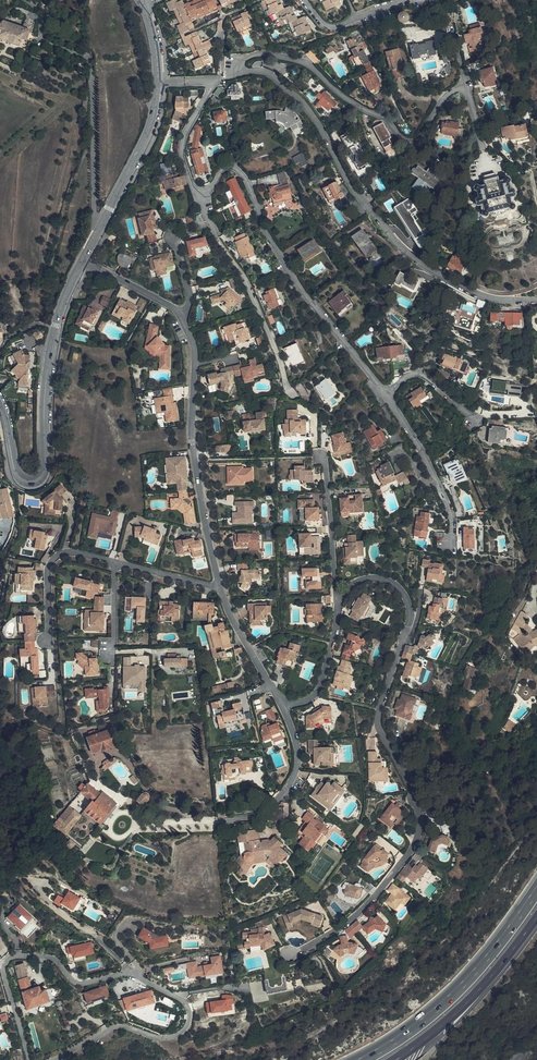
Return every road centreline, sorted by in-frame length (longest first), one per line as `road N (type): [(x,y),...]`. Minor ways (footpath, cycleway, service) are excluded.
road 1 (residential): [(53,1059),(110,1029),(170,1037),(186,1028),(189,1011),(130,972),(79,983),(52,957),(14,956),(4,972),(30,1059)]
road 2 (residential): [(536,302),(466,290),(407,254),(352,187),(310,112),(261,72),(237,70)]
road 3 (residential): [(402,639),(378,725),(413,795),(419,833),(354,917),(287,955)]
road 4 (residential): [(237,70),(249,56),(302,62),(407,140),(419,139),(448,94),(464,89),(483,151)]
road 5 (residential): [(392,401),(276,249),(242,173),(227,167),(202,191)]
road 6 (tertiary): [(0,407),(15,472),(37,482),(45,472),(52,339),(82,261)]
road 7 (motorway): [(536,890),(455,993),(363,1059)]
road 8 (residential): [(195,365),(192,435),(220,587)]
road 9 (motorway): [(396,1059),(464,1005),(536,914)]
road 10 (tertiary): [(82,261),(147,133),(158,83)]
road 11 (residential): [(282,706),(297,755),(293,778),(259,816),(219,820)]
road 12 (residential): [(452,545),(441,490),(392,401)]
road 13 (residential): [(338,606),(319,457)]
road 14 (residential): [(116,562),(68,552),(54,559),(47,641)]
road 15 (residential): [(220,587),(282,706)]
road 16 (residential): [(338,606),(356,582),(388,581),(409,607),(402,639)]
road 17 (residential): [(282,706),(313,697),(321,686),(338,606)]
road 18 (residential): [(409,0),(342,27),(319,22),(303,0)]
road 19 (residential): [(211,82),(181,154),(202,191)]

